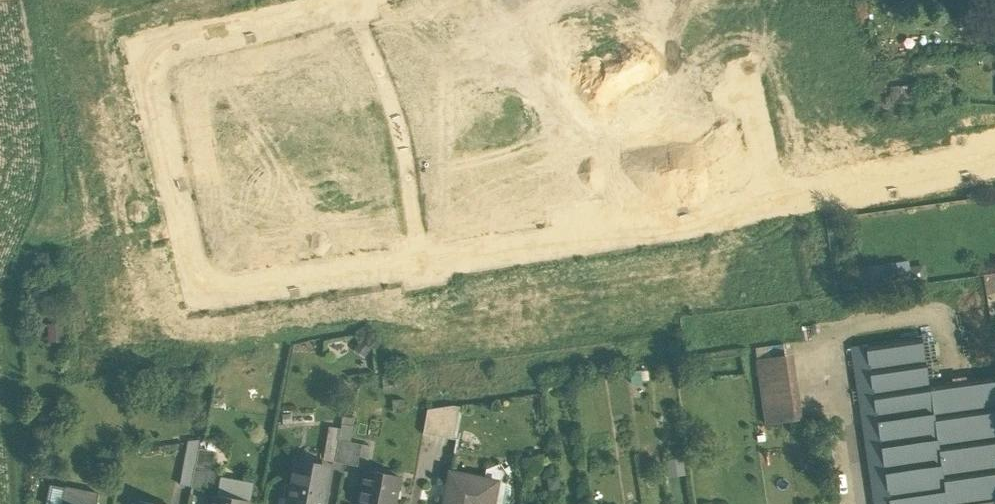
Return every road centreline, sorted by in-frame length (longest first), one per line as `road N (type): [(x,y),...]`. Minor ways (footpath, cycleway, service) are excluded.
road 1 (residential): [(348,0),(142,52),(199,290),(779,201)]
road 2 (residential): [(779,201),(994,154)]
road 3 (residential): [(779,201),(749,84)]

